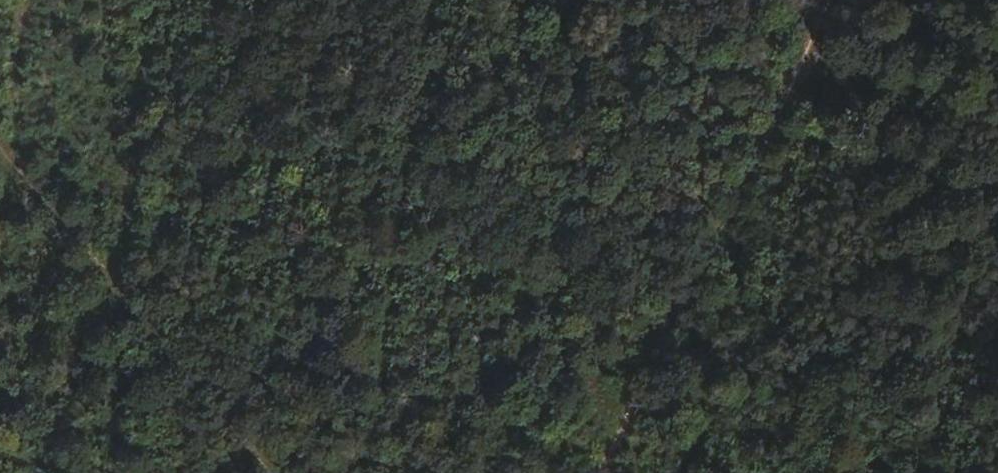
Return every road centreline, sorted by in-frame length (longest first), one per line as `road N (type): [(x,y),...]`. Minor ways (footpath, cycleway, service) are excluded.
road 1 (track): [(0,147),(282,472)]

